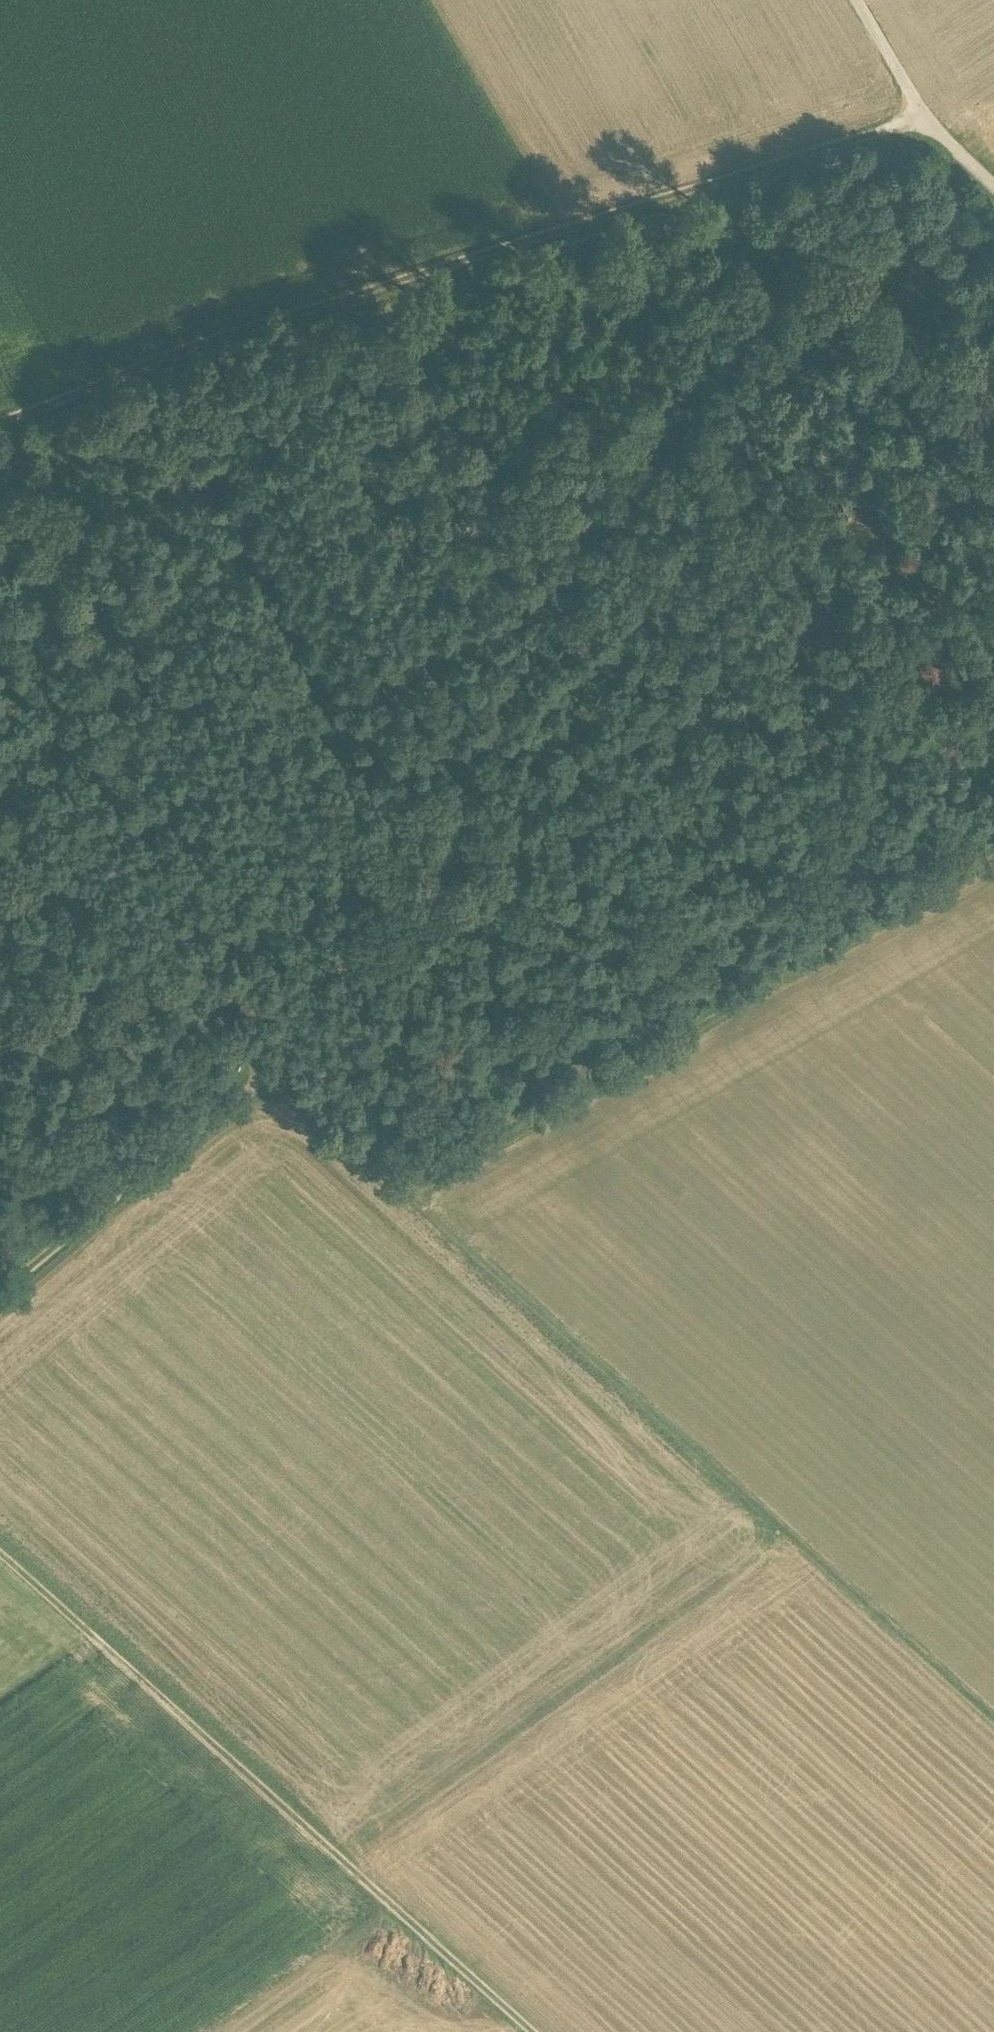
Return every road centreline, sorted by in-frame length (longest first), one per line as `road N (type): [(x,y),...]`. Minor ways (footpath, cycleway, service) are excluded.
road 1 (track): [(993,860),(411,1193),(993,1718)]
road 2 (track): [(923,118),(165,352),(0,413)]
road 3 (track): [(532,2031),(0,1554)]
road 4 (track): [(0,1290),(270,1069),(411,1193)]
road 5 (track): [(0,825),(270,1069)]
road 6 (track): [(993,186),(923,118),(854,0)]

